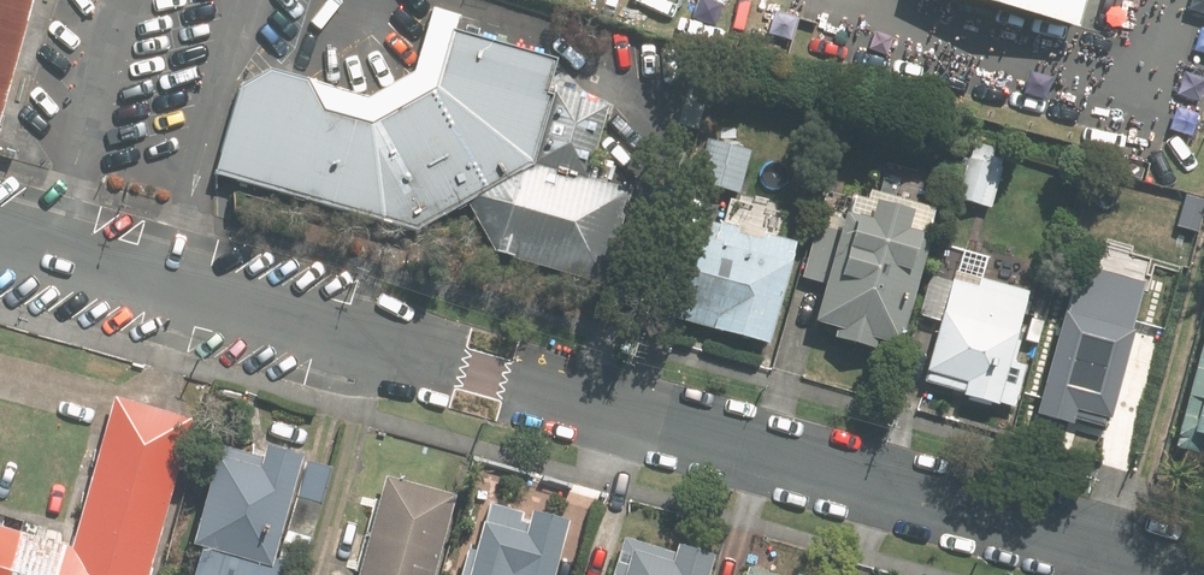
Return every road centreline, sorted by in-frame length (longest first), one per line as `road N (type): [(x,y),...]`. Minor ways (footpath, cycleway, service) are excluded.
road 1 (residential): [(1203,574),(0,234)]

